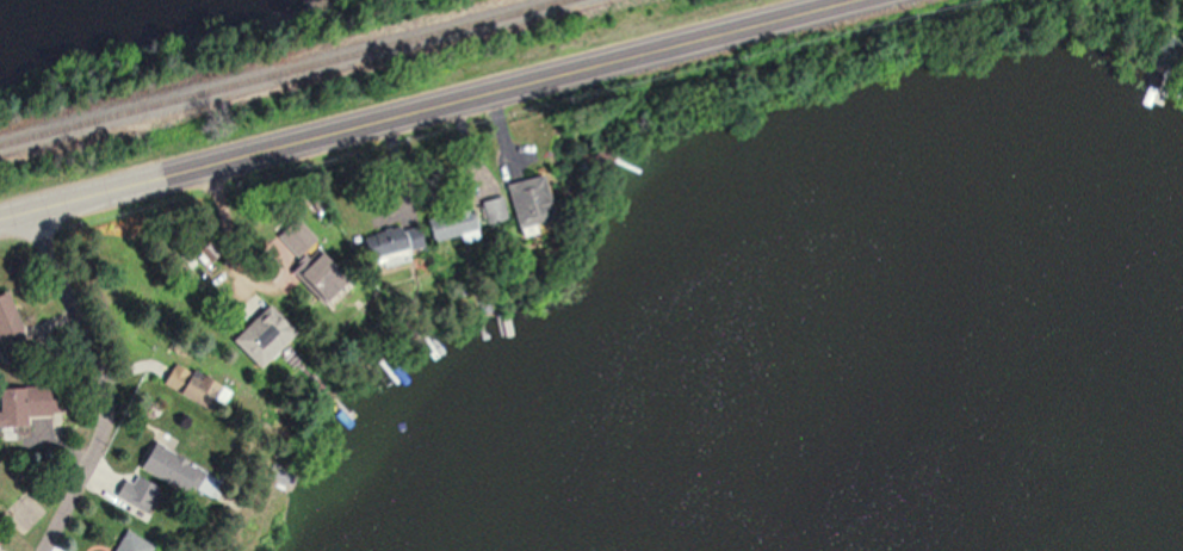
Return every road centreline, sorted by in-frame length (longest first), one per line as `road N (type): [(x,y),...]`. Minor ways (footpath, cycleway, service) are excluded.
road 1 (secondary): [(854,0),(0,219)]
road 2 (residential): [(27,212),(105,389),(100,450),(44,550)]

